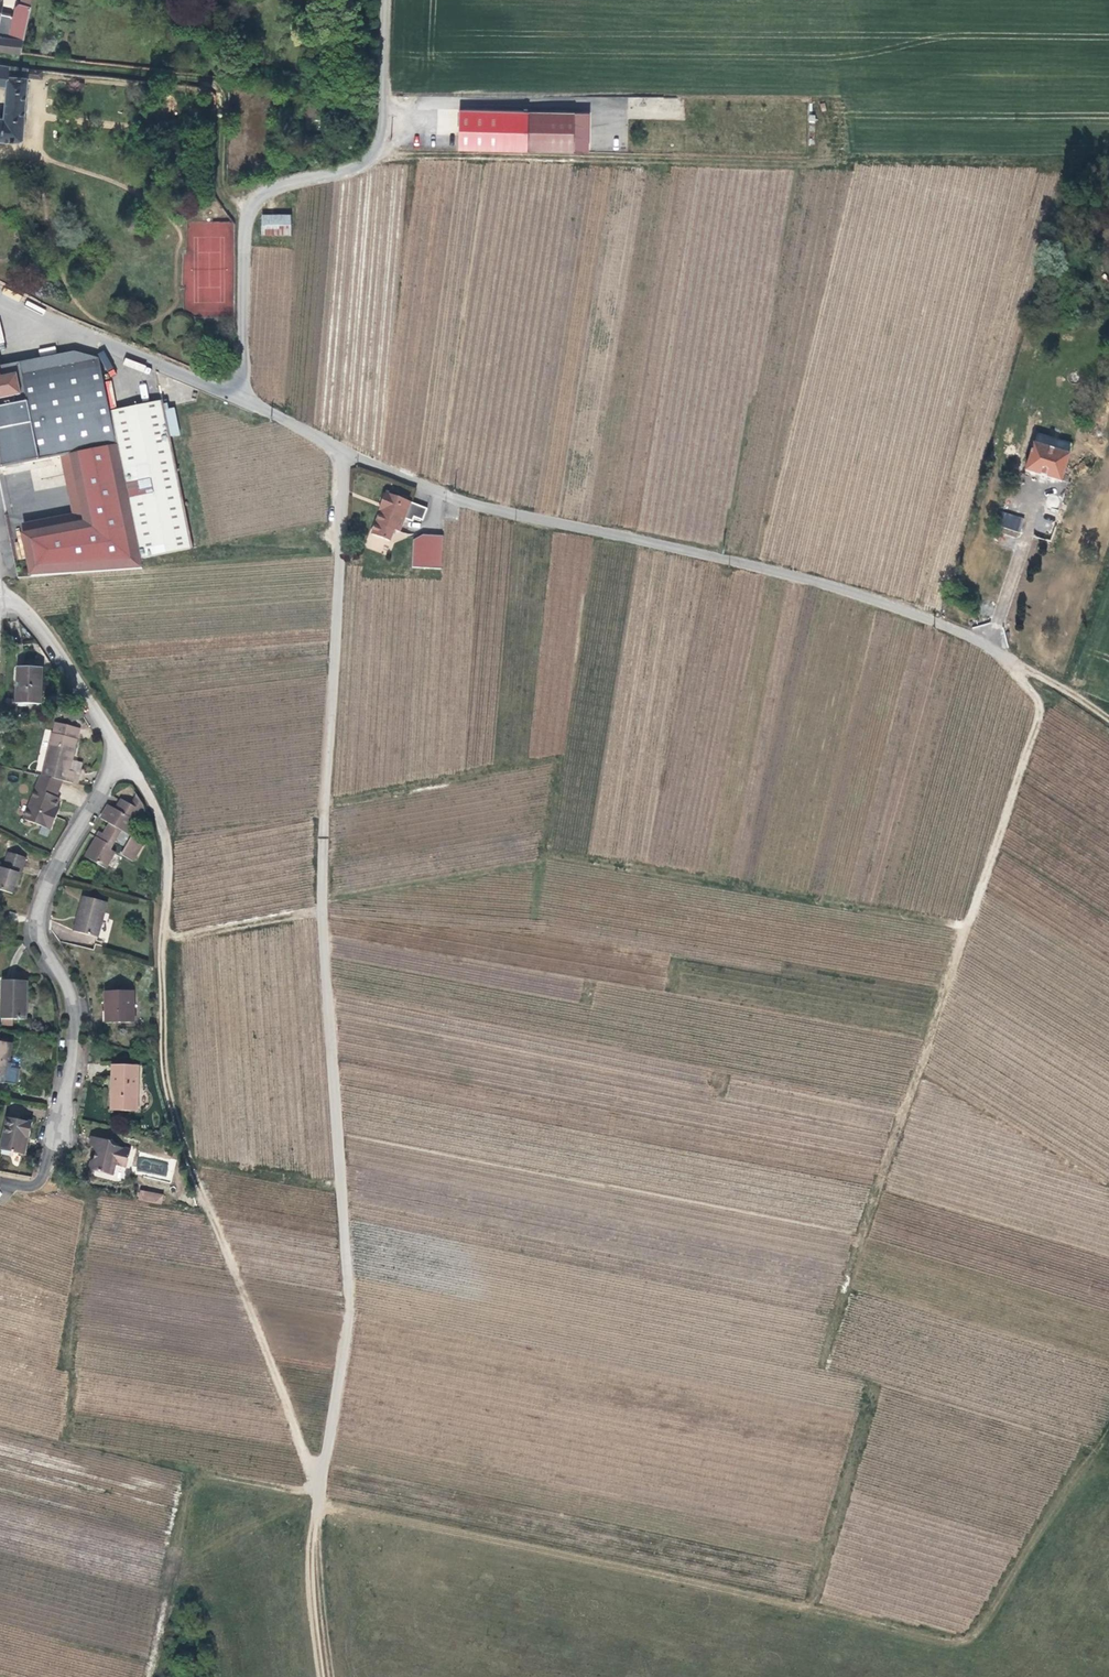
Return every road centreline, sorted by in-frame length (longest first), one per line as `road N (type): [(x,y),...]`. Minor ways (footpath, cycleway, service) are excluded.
road 1 (track): [(318,1505),(959,1644),(977,1635),(1108,1433)]
road 2 (track): [(1108,717),(1009,660),(1040,712),(823,1365)]
road 3 (unclassified): [(235,387),(341,452),(474,505),(823,584),(927,618),(1009,660)]
road 4 (track): [(122,754),(159,814),(168,856),(161,959),(167,1081),(205,1203),(321,1485)]
road 5 (track): [(318,1505),(350,1319),(321,911),(182,936),(164,927)]
road 6 (residential): [(56,1141),(73,1037),(71,996),(35,922),(122,754),(27,613),(0,593)]
road 7 (track): [(43,1177),(95,1194),(73,1309),(66,1439),(193,1475),(320,1493)]
road 8 (unclassified): [(387,0),(382,144),(355,171),(264,193),(246,218),(245,370),(235,387)]
road 9 (track): [(321,911),(341,452)]
road 10 (track): [(968,923),(608,861)]
road 11 (track): [(246,218),(220,184),(222,98),(215,85),(0,59)]
road 12 (unclassified): [(235,387),(219,389),(0,298)]
road 13 (track): [(321,1676),(310,1558),(318,1505)]
road 14 (track): [(316,1515),(331,1676)]

